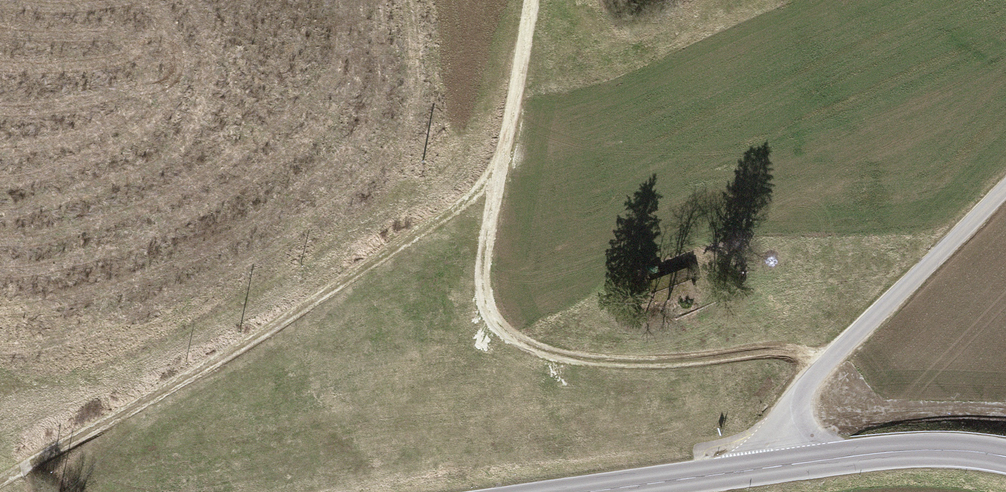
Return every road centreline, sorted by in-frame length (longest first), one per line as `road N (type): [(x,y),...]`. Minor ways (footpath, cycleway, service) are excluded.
road 1 (track): [(533,0),(506,147),(484,188),(331,291),(0,481)]
road 2 (track): [(827,363),(790,347),(672,363),(593,361),(510,336),(489,311),(482,281),(506,147)]
road 3 (unclassified): [(1005,189),(827,363),(761,469)]
road 4 (primary): [(1005,457),(909,451),(761,469)]
road 5 (primary): [(761,469),(587,491)]

